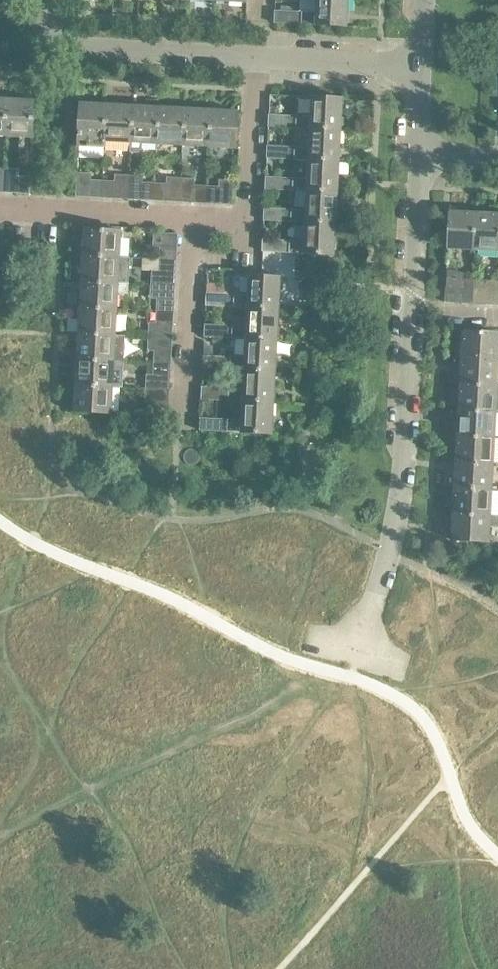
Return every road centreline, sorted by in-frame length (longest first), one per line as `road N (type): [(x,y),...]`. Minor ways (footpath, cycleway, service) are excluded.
road 1 (unclassified): [(389,540),(402,498),(420,157)]
road 2 (residential): [(262,61),(77,50),(54,39),(40,17),(41,0)]
road 3 (residential): [(262,61),(250,222),(197,220)]
road 4 (residential): [(184,424),(197,220)]
road 5 (residential): [(197,220),(0,209)]
road 6 (residential): [(425,66),(262,61)]

